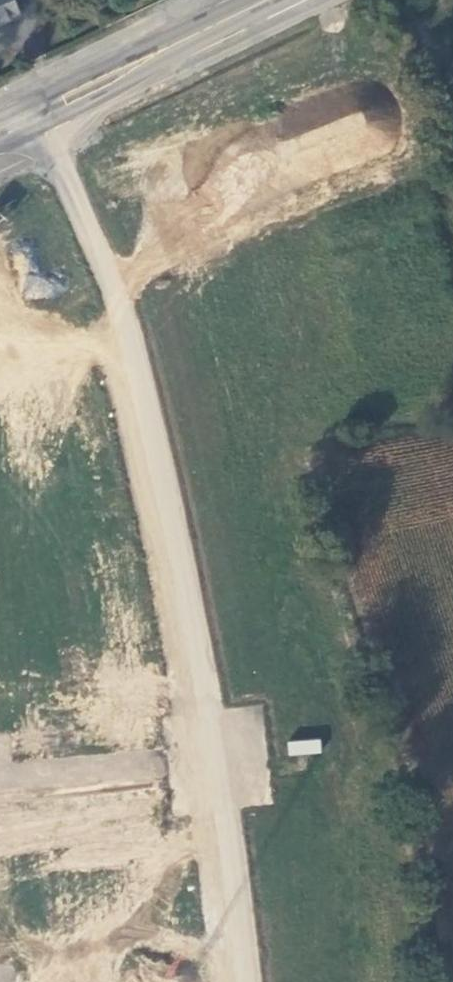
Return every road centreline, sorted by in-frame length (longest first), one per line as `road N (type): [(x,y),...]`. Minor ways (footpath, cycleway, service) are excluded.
road 1 (residential): [(37,106),(128,327),(212,758)]
road 2 (secondary): [(37,106),(252,0)]
road 3 (residential): [(212,758),(240,981)]
road 4 (residential): [(0,778),(212,758)]

